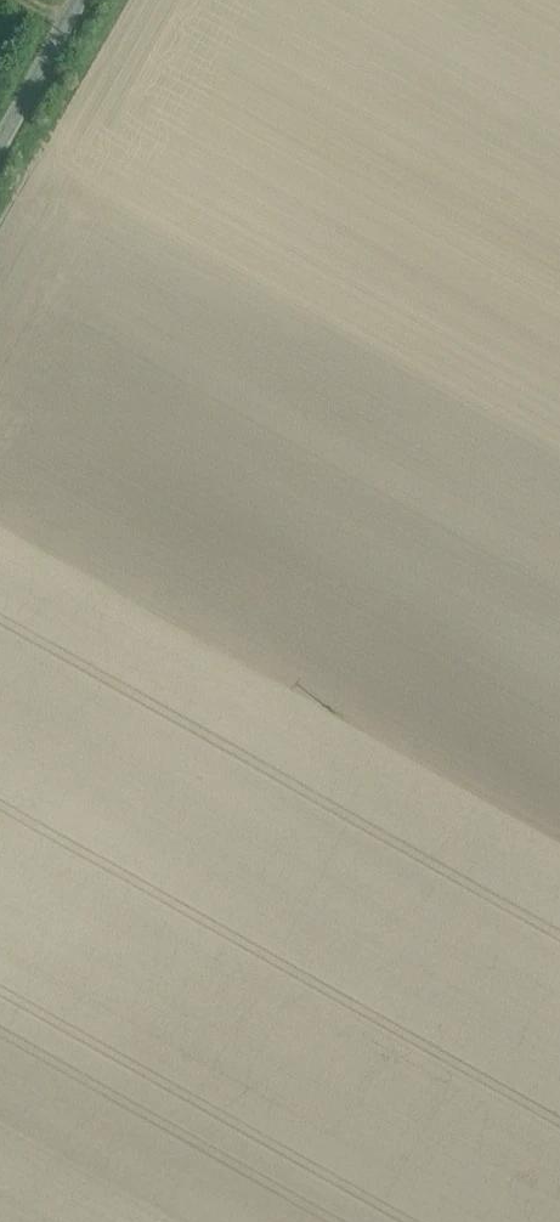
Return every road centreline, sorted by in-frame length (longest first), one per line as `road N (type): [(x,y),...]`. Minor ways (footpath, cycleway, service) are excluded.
road 1 (unclassified): [(76,0),(0,139)]

